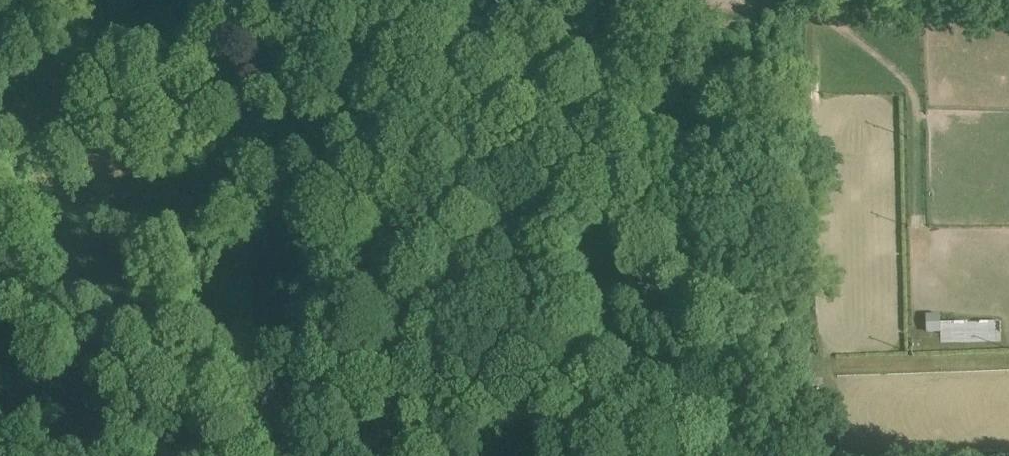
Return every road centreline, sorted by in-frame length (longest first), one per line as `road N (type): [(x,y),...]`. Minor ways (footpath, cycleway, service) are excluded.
road 1 (track): [(291,455),(224,0)]

